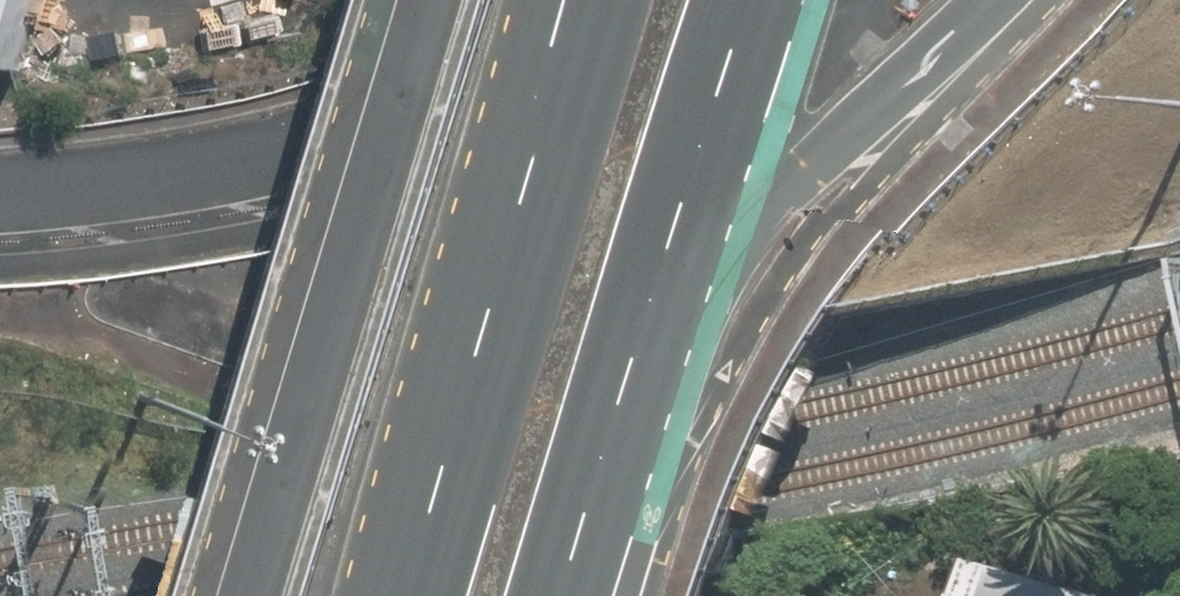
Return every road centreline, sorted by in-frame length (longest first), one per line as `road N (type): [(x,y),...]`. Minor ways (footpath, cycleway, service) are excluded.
road 1 (primary): [(650,0),(529,64),(390,121),(239,161),(0,194)]
road 2 (primary): [(255,595),(443,0)]
road 3 (primary): [(425,595),(603,0)]
road 4 (primary): [(1003,0),(685,294)]
road 5 (primary): [(685,294),(581,595)]
road 6 (primary): [(779,0),(685,294)]

